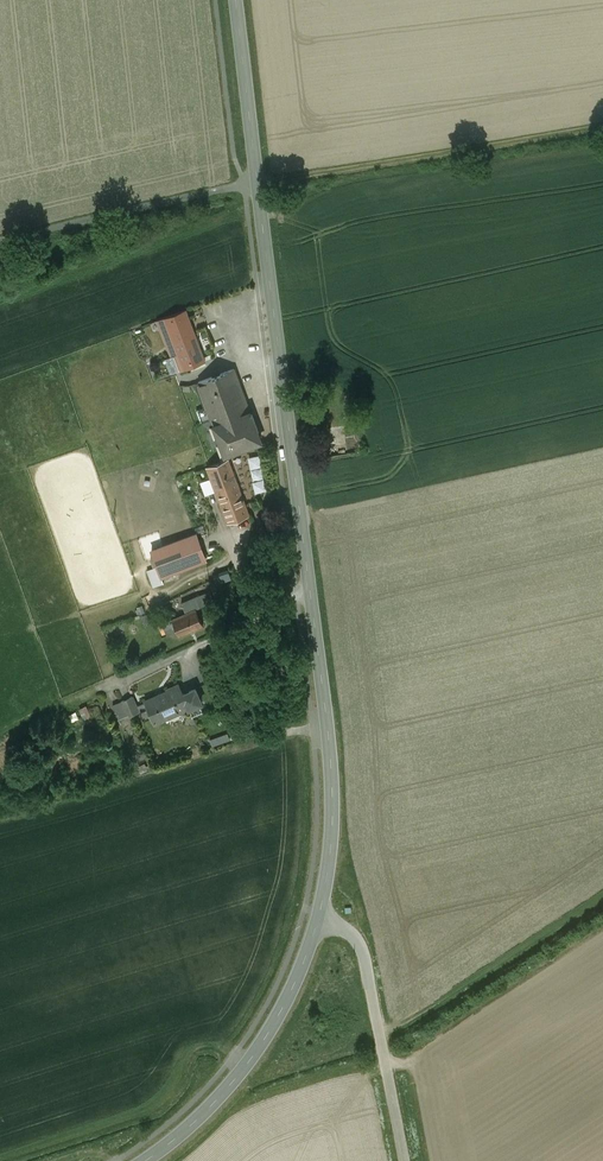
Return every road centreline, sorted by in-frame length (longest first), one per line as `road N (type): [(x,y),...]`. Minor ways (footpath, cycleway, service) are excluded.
road 1 (tertiary): [(235,0),(330,759),(320,917)]
road 2 (tertiary): [(320,917),(262,1043),(195,1121),(145,1160)]
road 3 (unclassified): [(320,917),(350,931),(360,946),(404,1160)]

